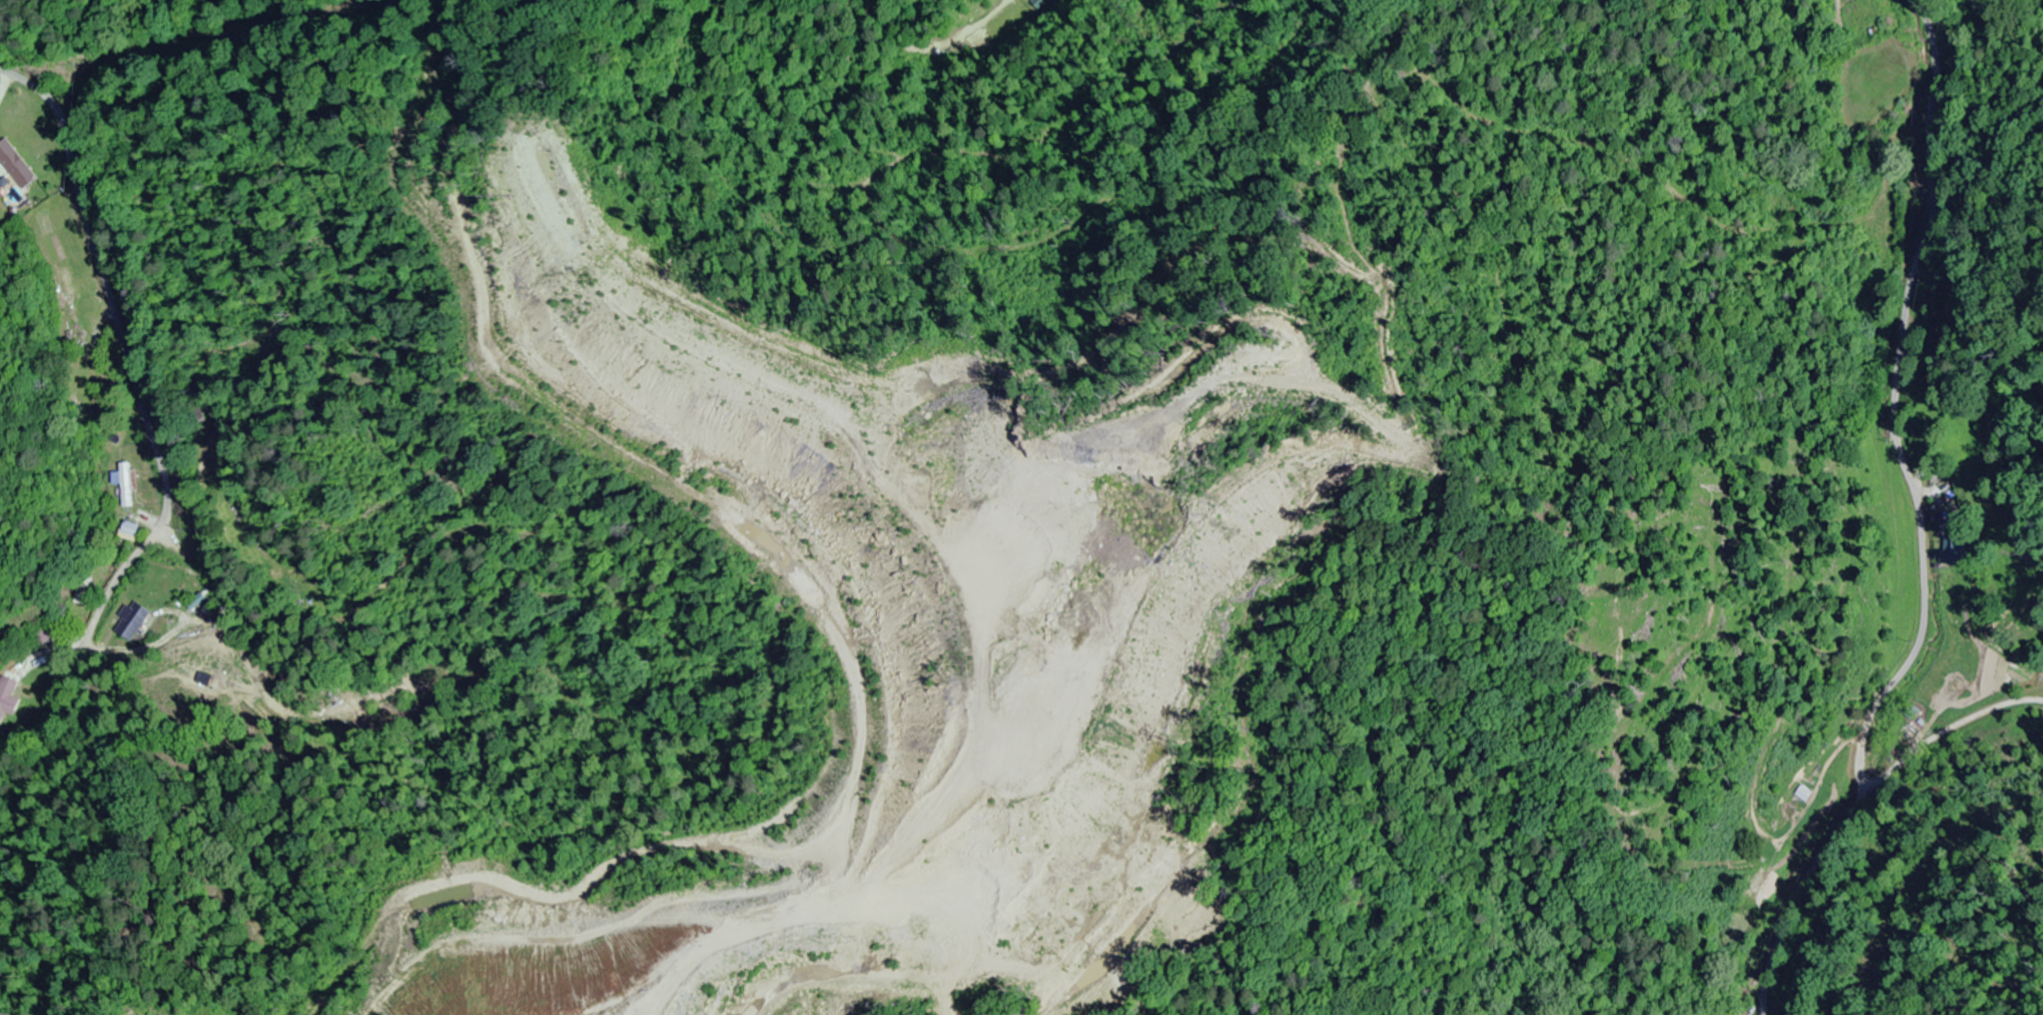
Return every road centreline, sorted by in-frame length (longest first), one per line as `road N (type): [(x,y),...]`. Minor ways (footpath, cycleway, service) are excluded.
road 1 (residential): [(1757,1014),(1782,916),(1859,812),(1866,725),(1916,651),(1928,614),(1919,516),(1894,404),(1921,227),(1923,52),(1910,0)]
road 2 (residential): [(0,759),(49,719),(115,587),(165,512),(63,120),(0,69)]

